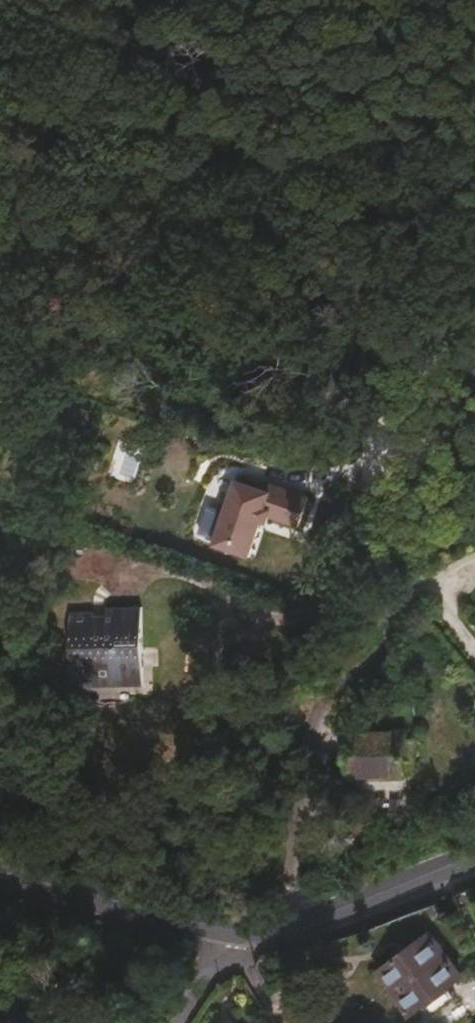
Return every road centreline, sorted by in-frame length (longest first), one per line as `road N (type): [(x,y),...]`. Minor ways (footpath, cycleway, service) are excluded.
road 1 (secondary): [(0,872),(241,928)]
road 2 (secondary): [(241,928),(301,927),(474,867)]

